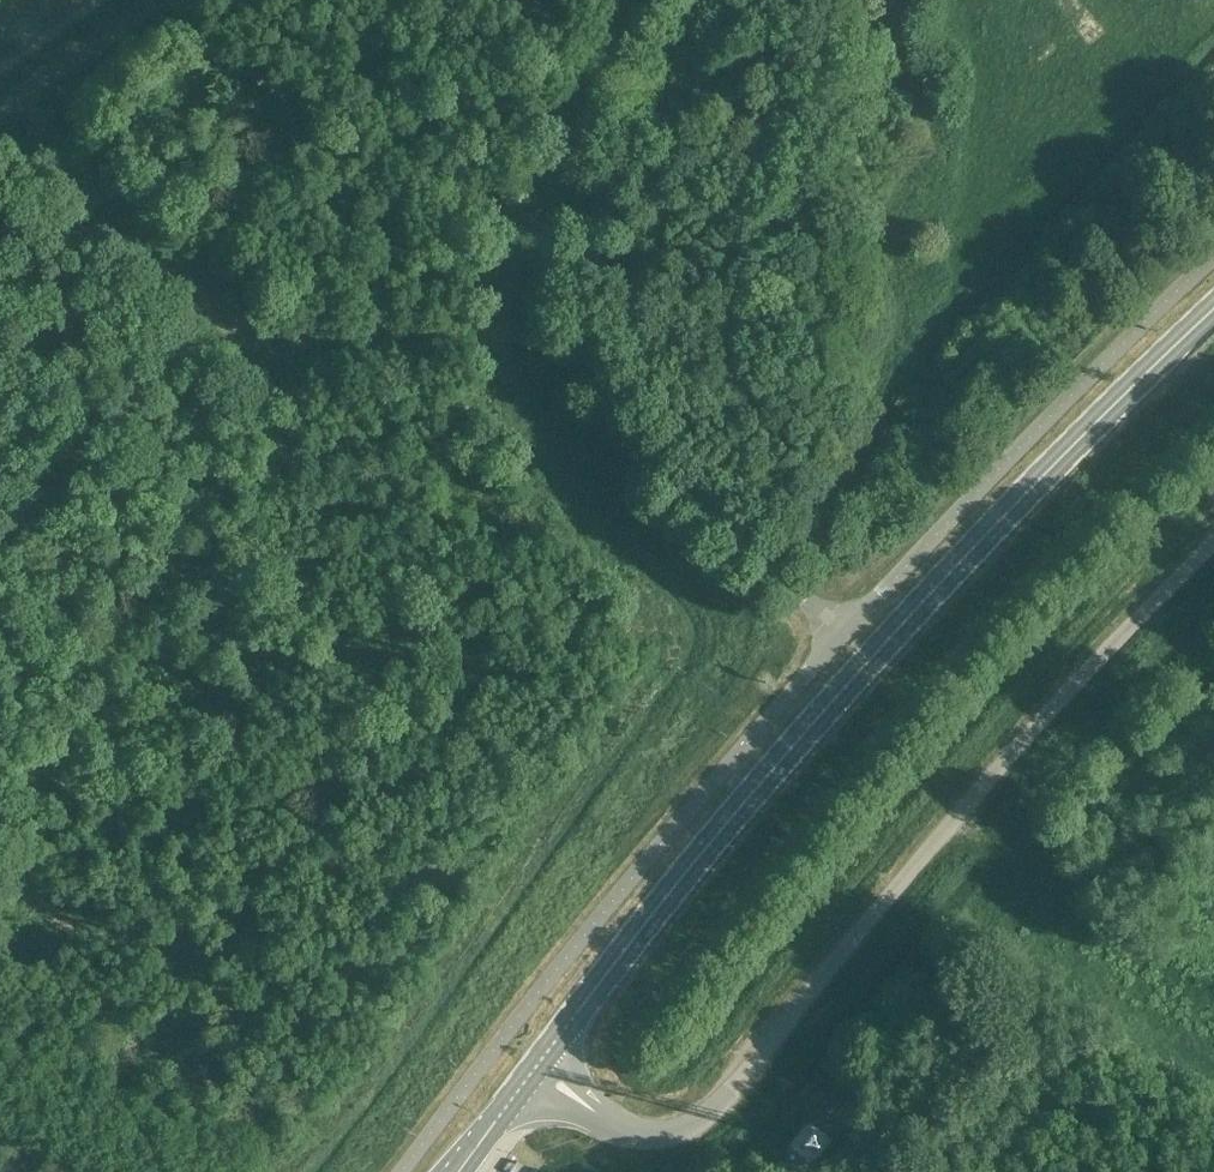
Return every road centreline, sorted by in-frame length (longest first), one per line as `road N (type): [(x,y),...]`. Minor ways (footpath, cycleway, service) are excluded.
road 1 (secondary): [(533,1070),(808,720),(1213,303)]
road 2 (unclassified): [(533,1070),(602,1125),(666,1134),(710,1115),(1004,763),(1213,543)]
road 3 (secondary): [(459,1171),(533,1070)]

